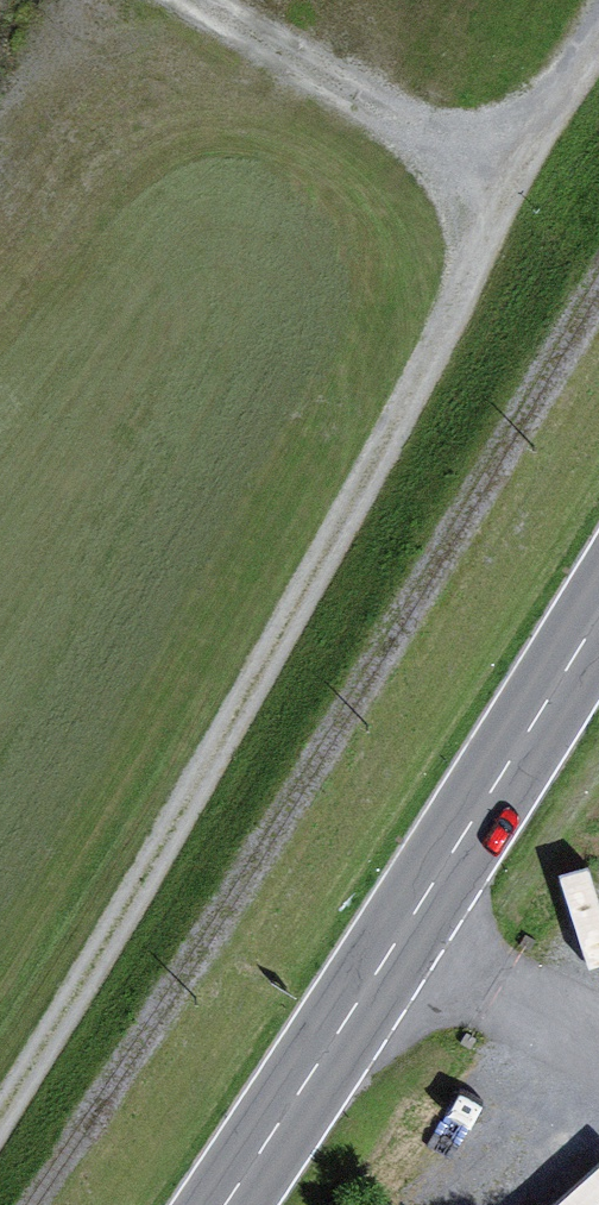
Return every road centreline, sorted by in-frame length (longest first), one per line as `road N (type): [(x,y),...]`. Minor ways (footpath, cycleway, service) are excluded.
road 1 (track): [(0,1132),(399,436),(598,39)]
road 2 (primary): [(231,1204),(598,627)]
road 3 (track): [(213,0),(525,178)]

